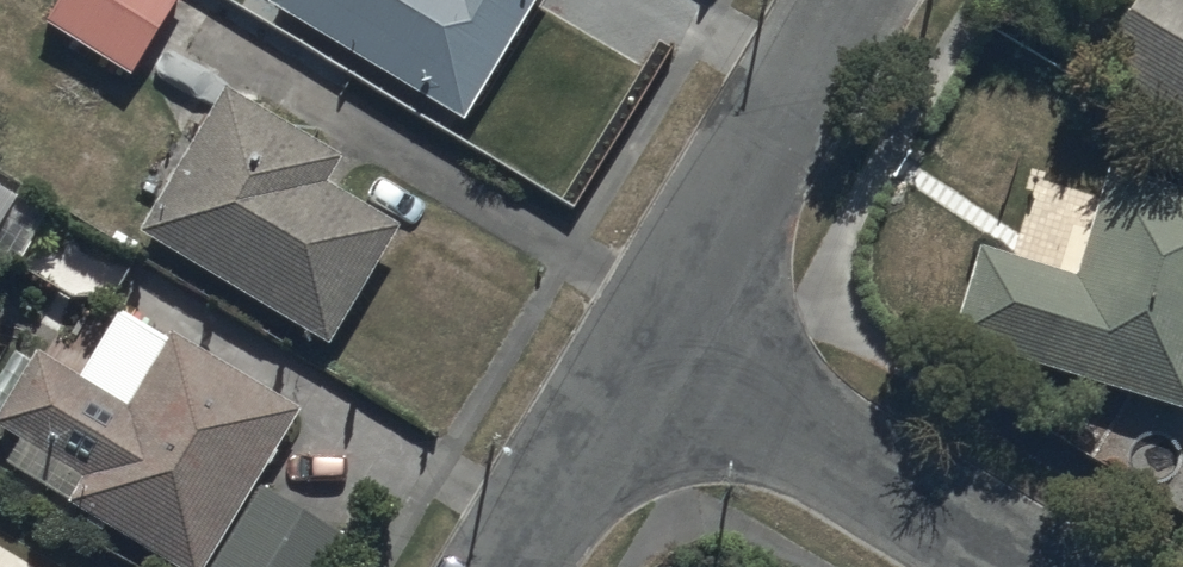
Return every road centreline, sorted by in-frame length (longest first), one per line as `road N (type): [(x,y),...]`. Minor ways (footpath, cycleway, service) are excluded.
road 1 (residential): [(649,348),(1020,566)]
road 2 (residential): [(858,0),(649,348)]
road 3 (residential): [(649,348),(517,566)]

